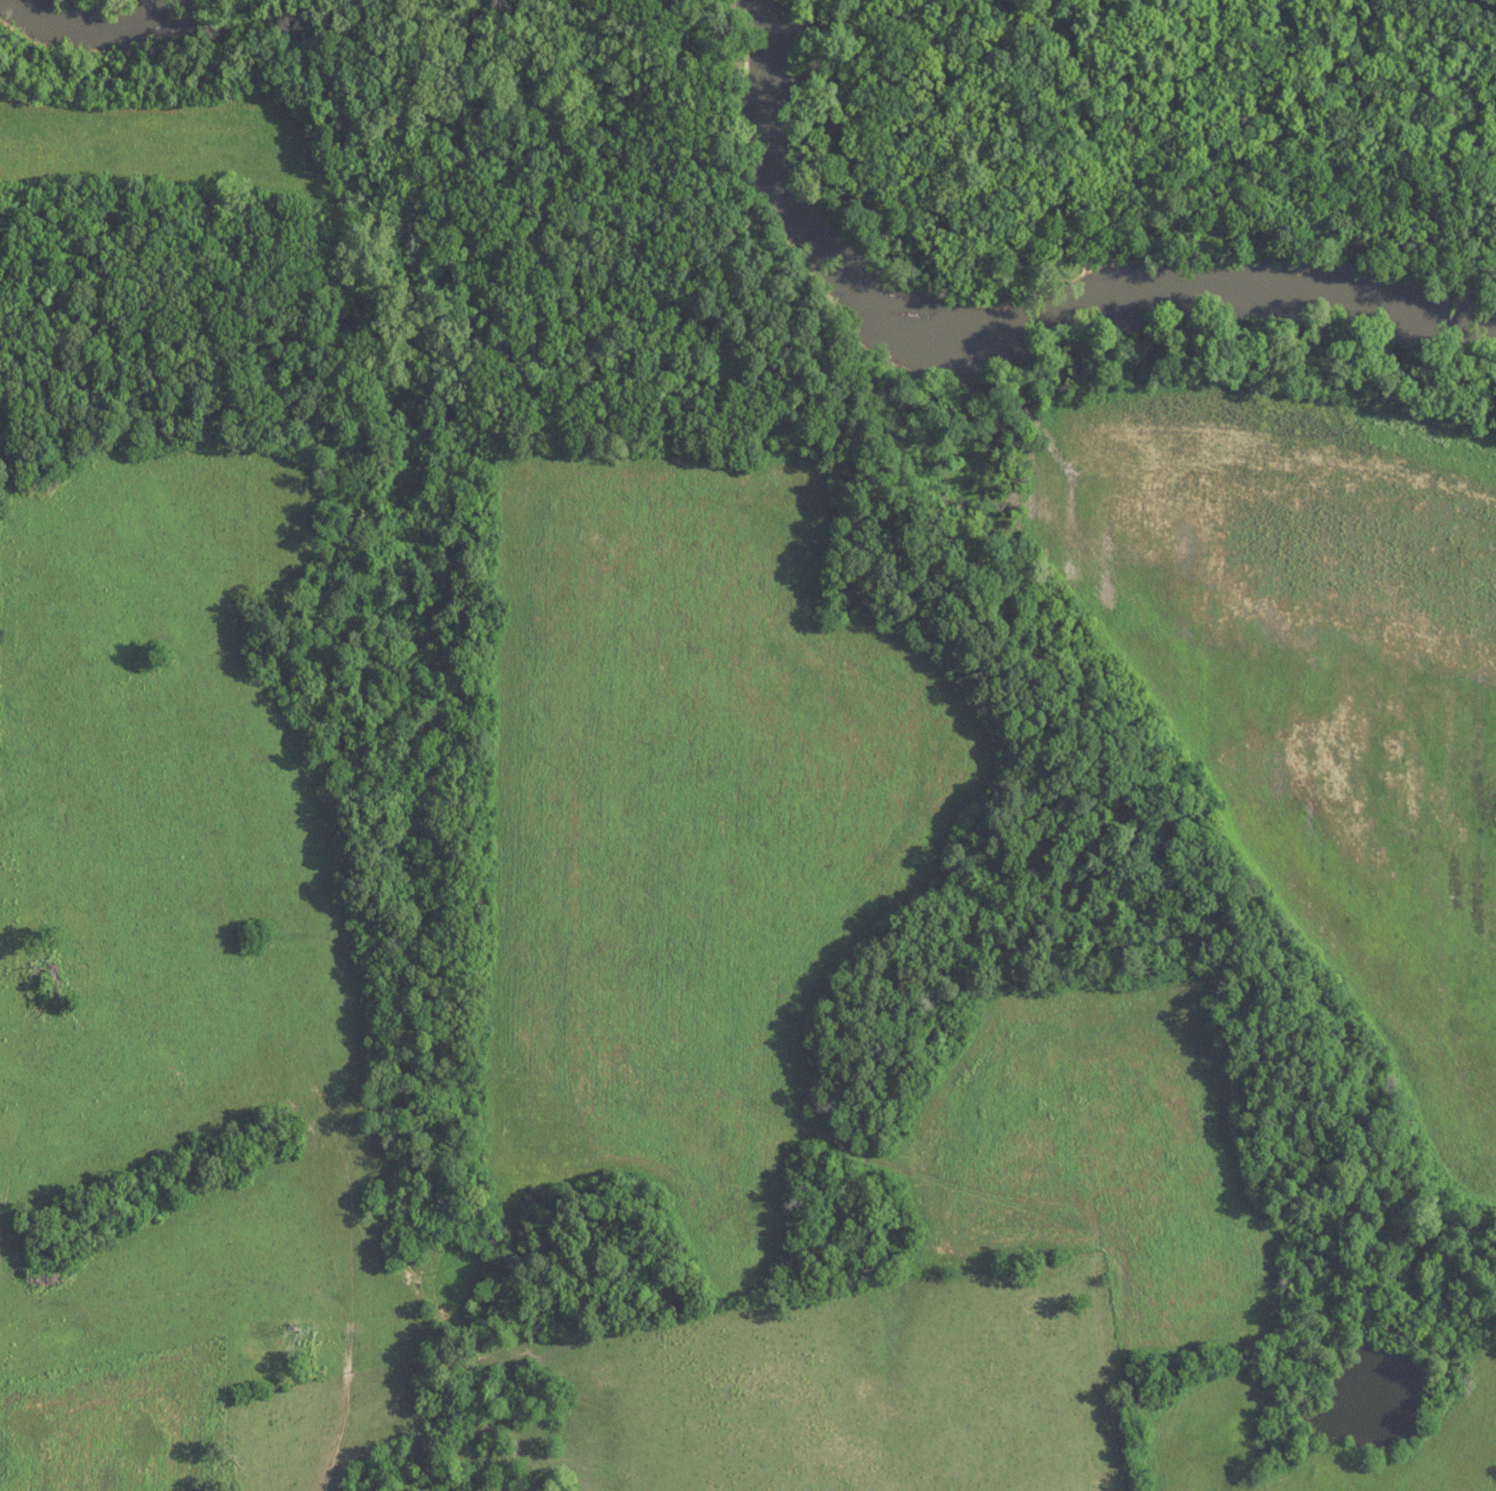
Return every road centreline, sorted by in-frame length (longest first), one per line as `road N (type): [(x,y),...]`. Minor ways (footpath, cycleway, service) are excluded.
road 1 (residential): [(1210,1490),(1137,1401),(1117,1268),(1105,1246),(815,1137),(710,1005),(616,840)]

